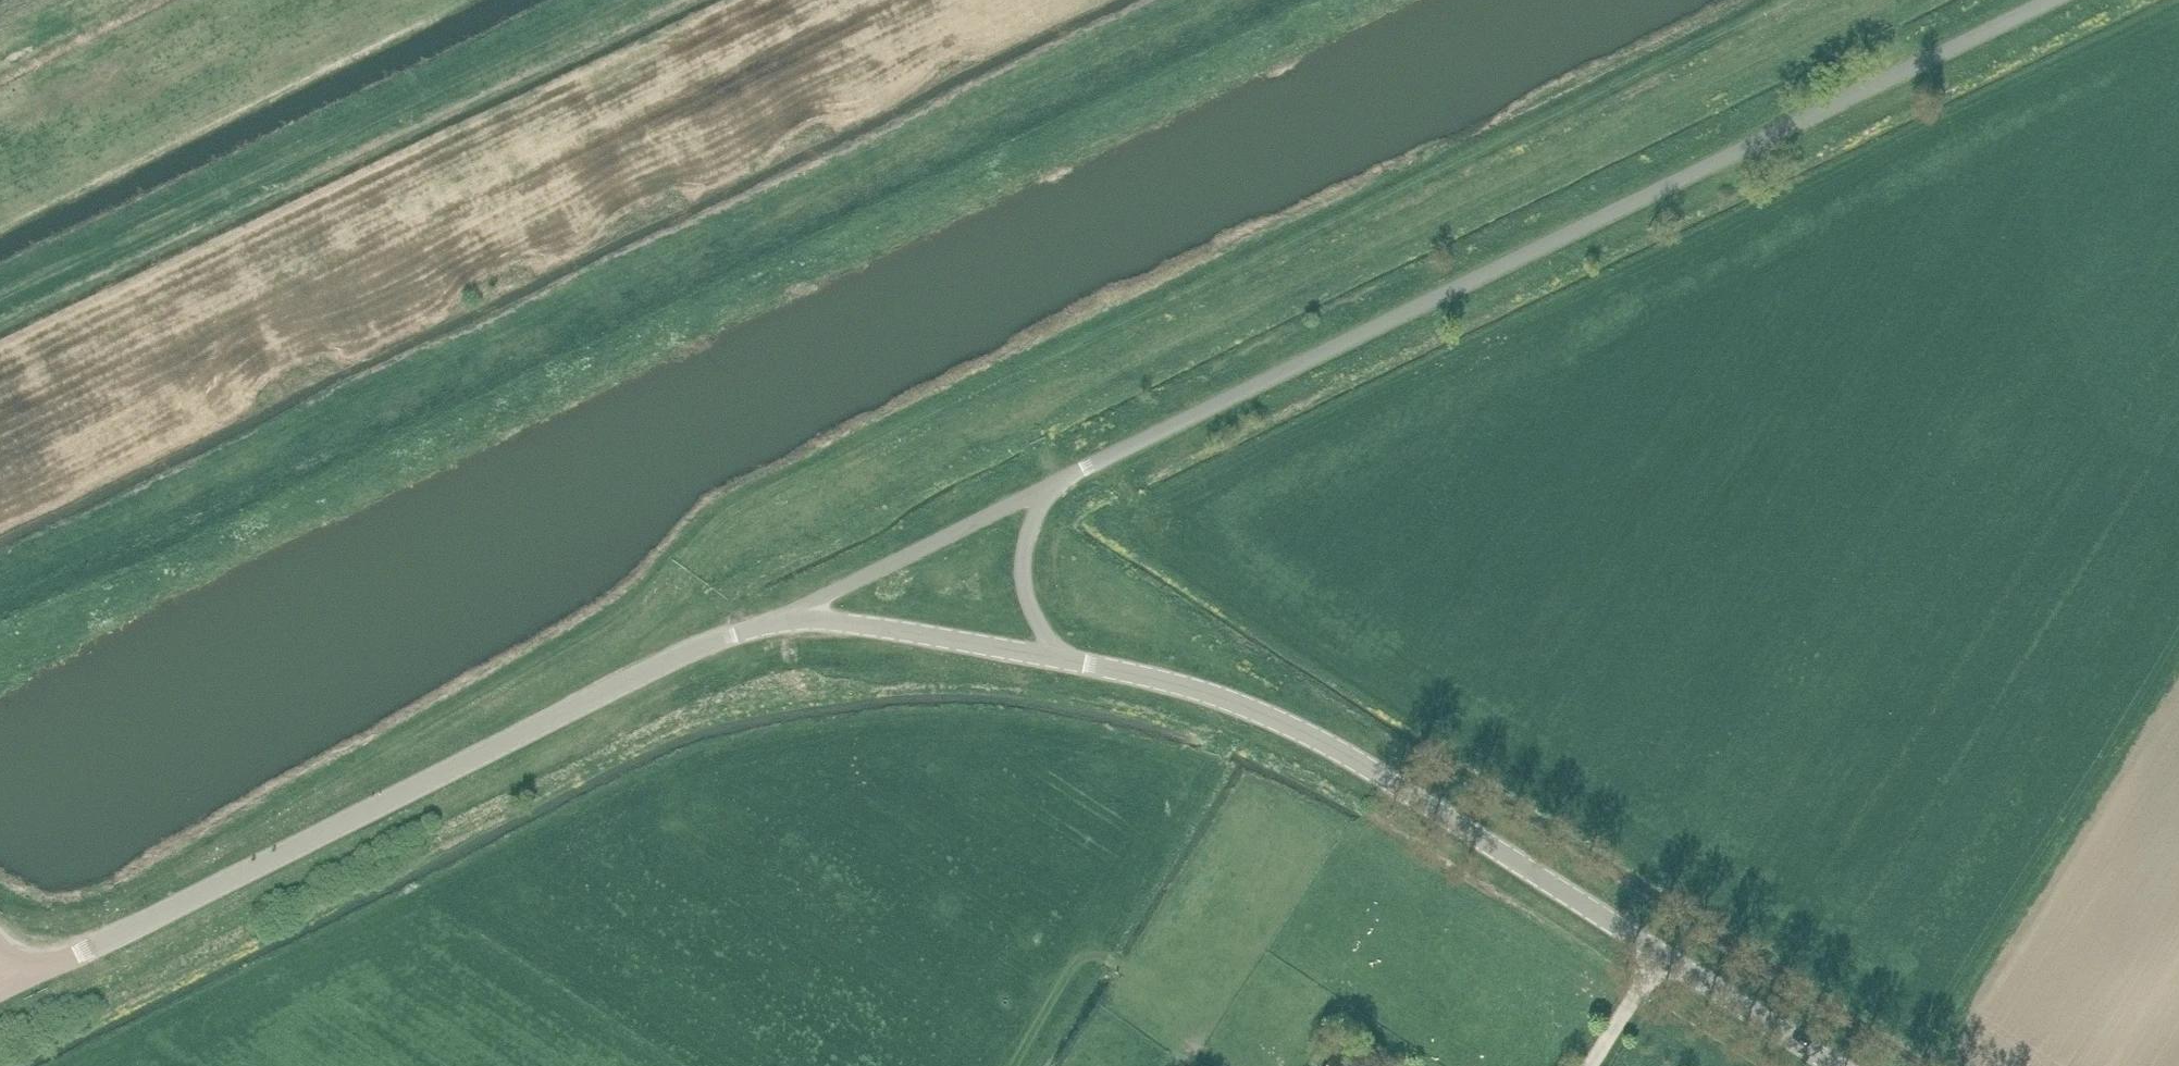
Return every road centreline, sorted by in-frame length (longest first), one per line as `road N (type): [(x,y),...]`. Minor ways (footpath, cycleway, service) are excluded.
road 1 (unclassified): [(1045,489),(2057,0)]
road 2 (unclassified): [(1829,1065),(1303,731),(1189,688),(1059,658)]
road 3 (unclassified): [(17,982),(664,664),(786,616)]
road 4 (track): [(0,297),(619,0)]
road 5 (unclassified): [(786,616),(1045,489)]
road 6 (unclassified): [(786,616),(1059,658)]
road 7 (unclassified): [(1059,658),(1023,576),(1027,534),(1045,489)]

